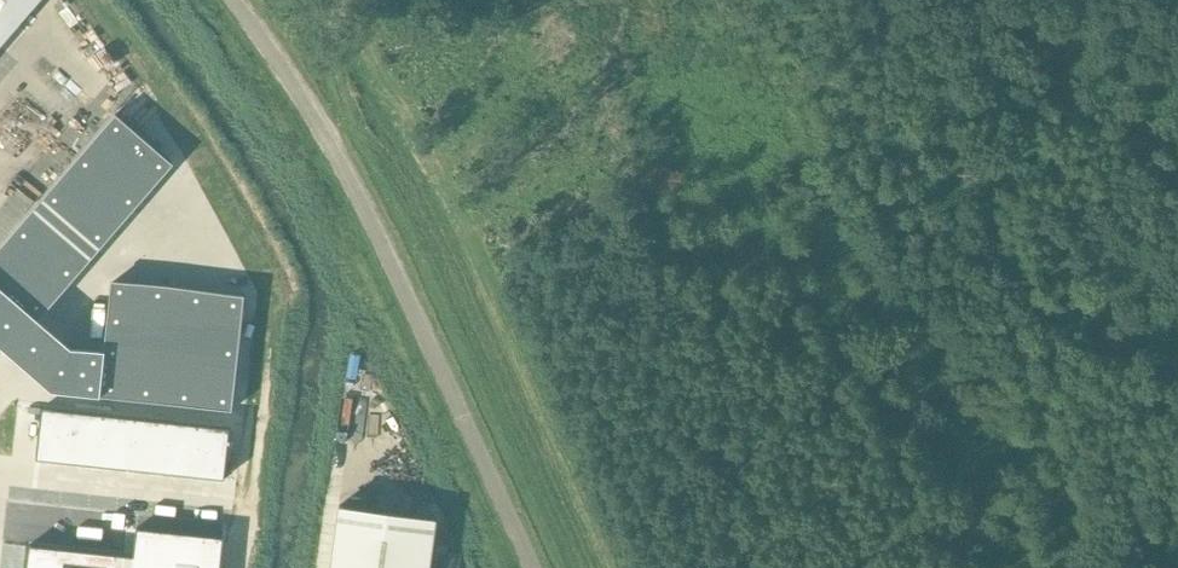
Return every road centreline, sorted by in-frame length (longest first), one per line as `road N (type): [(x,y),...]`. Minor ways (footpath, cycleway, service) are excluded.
road 1 (unclassified): [(528,567),(415,316),(336,165),(231,0)]

